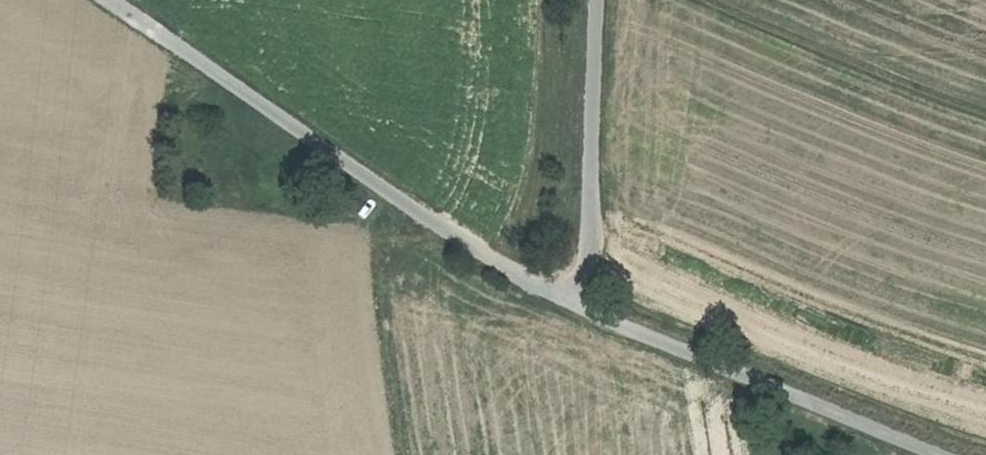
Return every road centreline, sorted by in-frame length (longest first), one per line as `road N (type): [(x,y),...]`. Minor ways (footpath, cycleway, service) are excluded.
road 1 (track): [(129,0),(463,241),(581,305),(930,454)]
road 2 (track): [(604,0),(581,305)]
road 3 (track): [(985,95),(746,0)]
road 4 (track): [(407,454),(374,238)]

